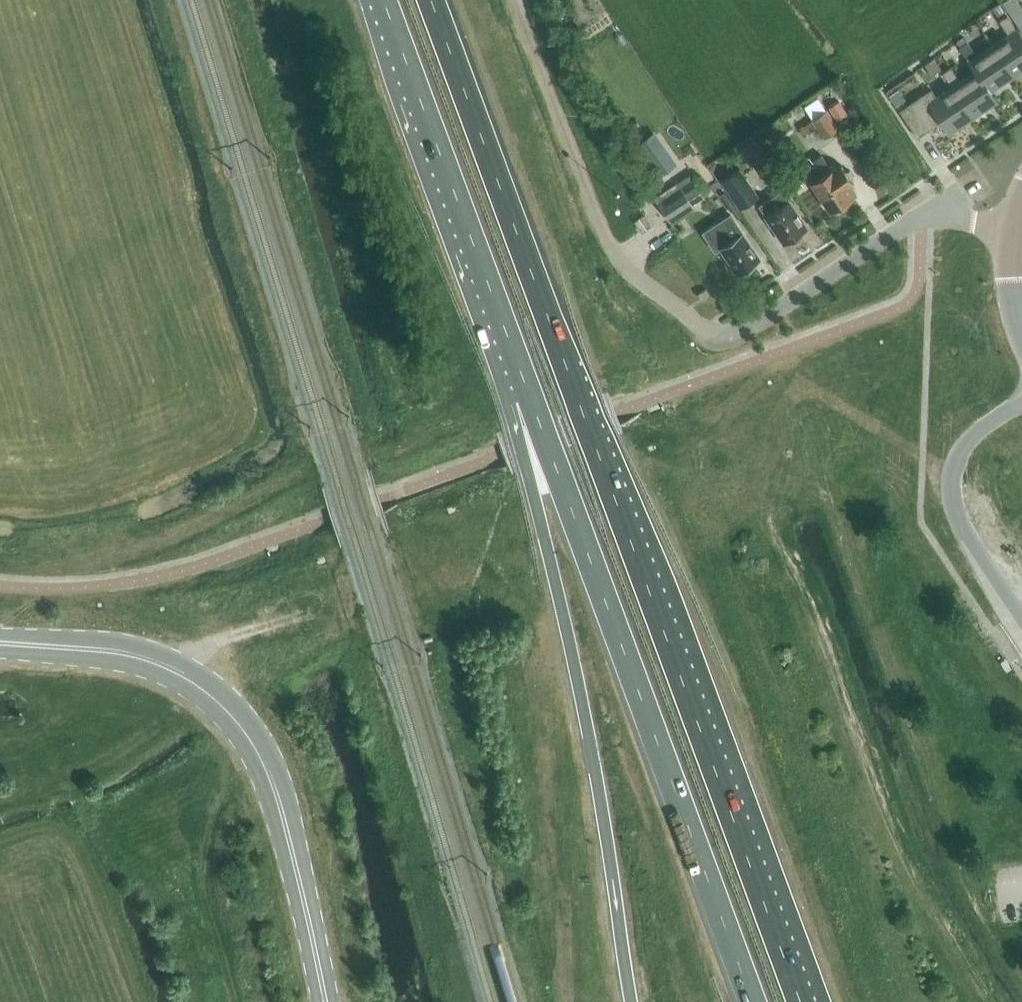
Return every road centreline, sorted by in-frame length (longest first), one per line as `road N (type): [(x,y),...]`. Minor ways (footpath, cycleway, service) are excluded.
road 1 (trunk): [(800,1001),(431,0)]
road 2 (trunk): [(529,397),(752,1001)]
road 3 (trunk): [(529,397),(534,498),(599,791),(631,1001)]
road 4 (secondary): [(326,1001),(279,804),(240,724),(212,694),(160,664),(21,645)]
road 5 (residential): [(1015,228),(922,219),(728,334),(696,323),(620,260)]
road 6 (trunk): [(386,0),(529,397)]
road 7 (track): [(240,724),(216,831),(215,886),(245,1001)]
road 8 (track): [(620,260),(511,0)]
road 9 (track): [(952,474),(800,383)]
road 10 (track): [(844,38),(870,100),(924,182)]

